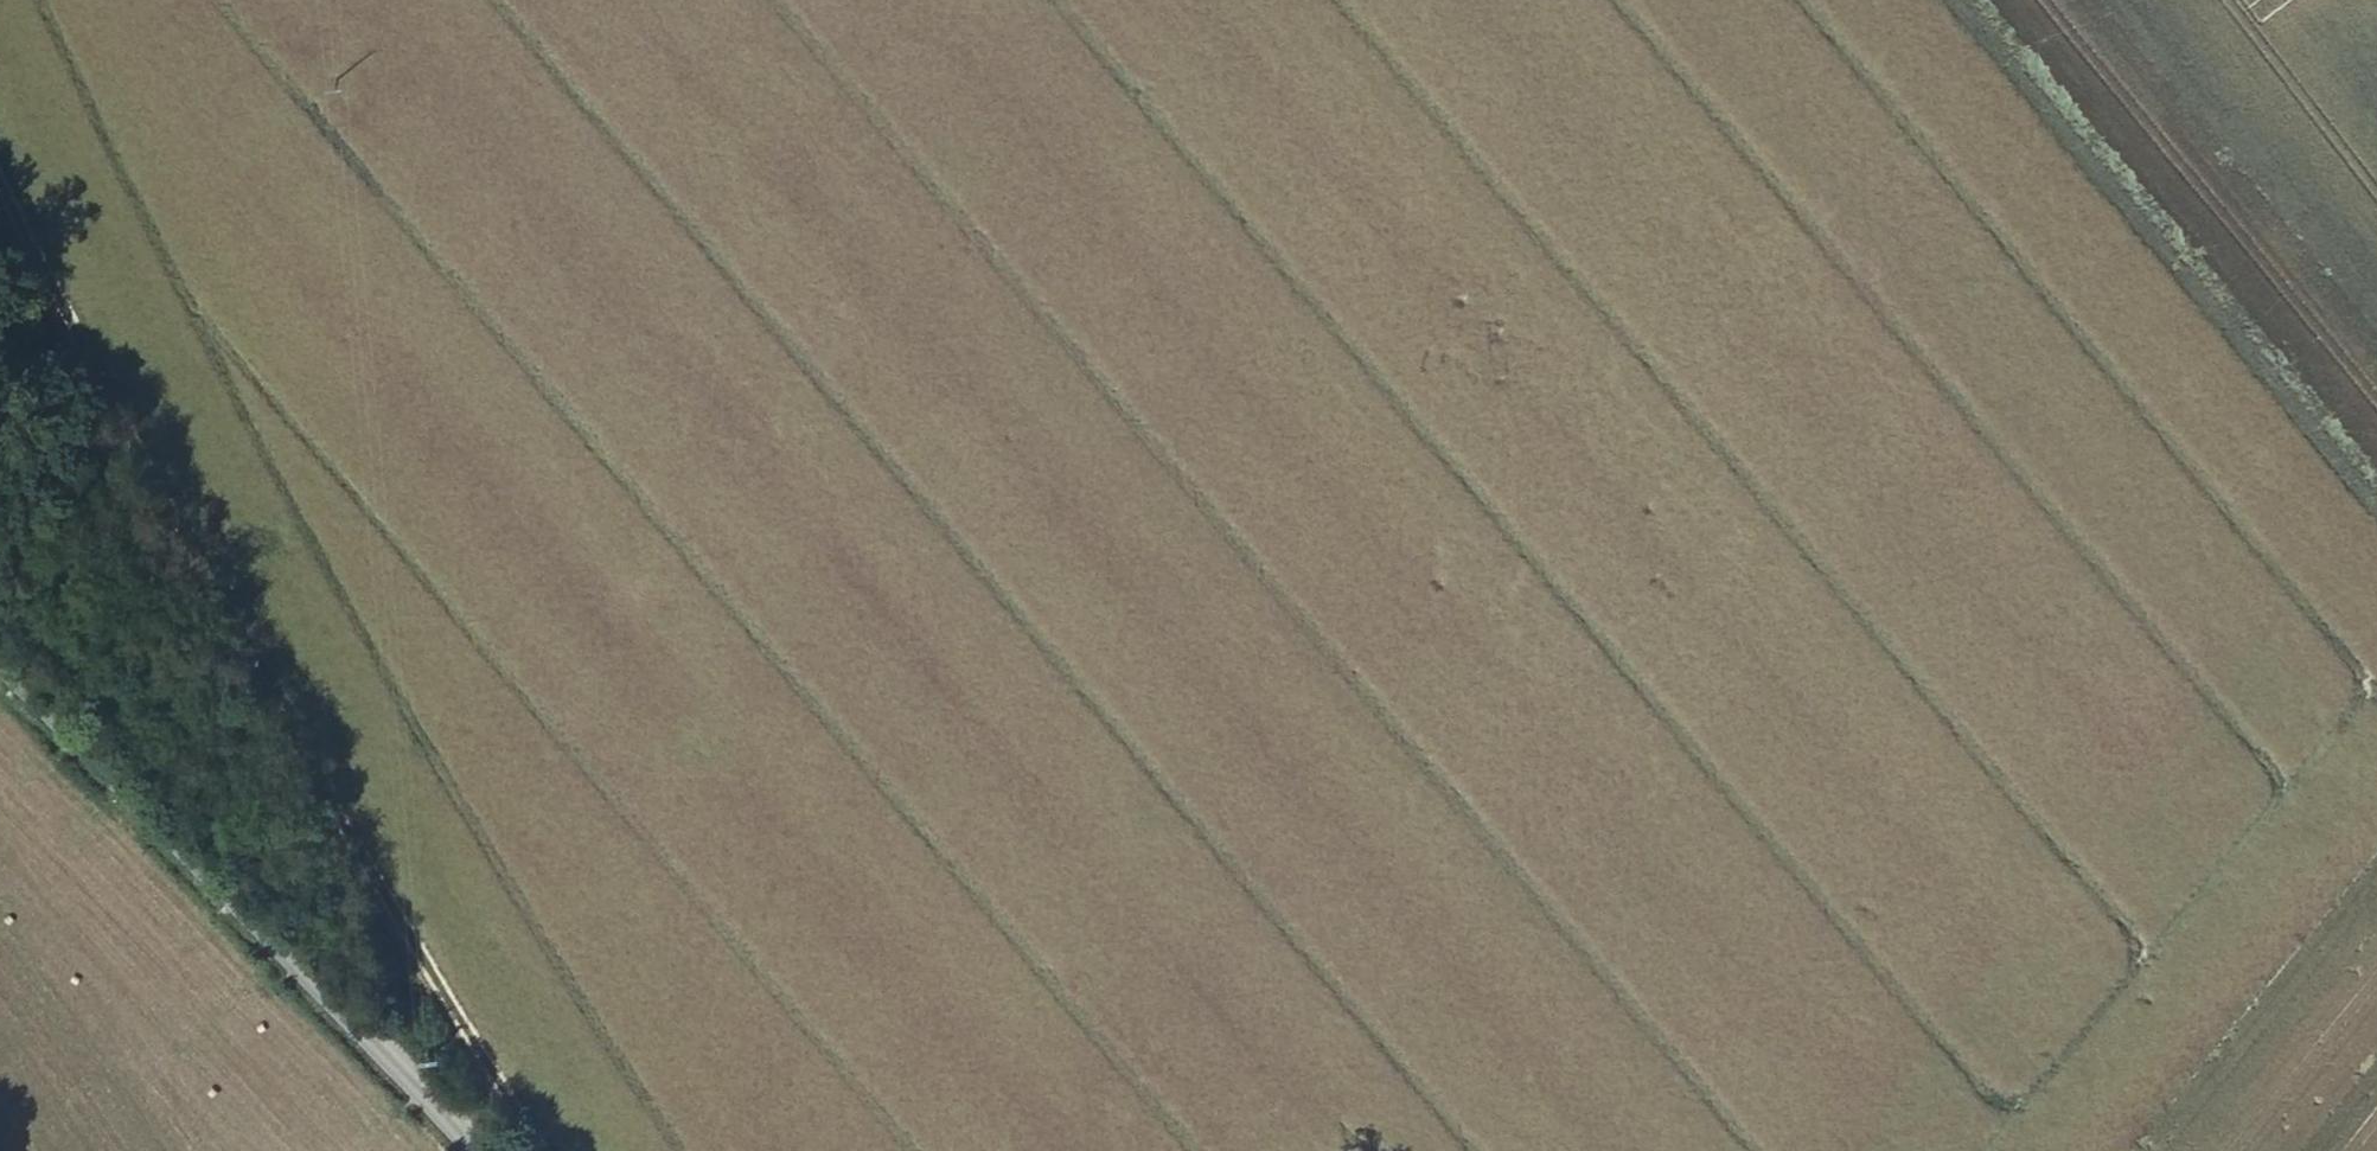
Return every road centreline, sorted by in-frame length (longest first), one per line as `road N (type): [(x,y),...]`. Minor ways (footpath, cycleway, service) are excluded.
road 1 (track): [(535,1150),(341,829),(0,189)]
road 2 (unclassified): [(0,693),(266,943),(458,1150)]

